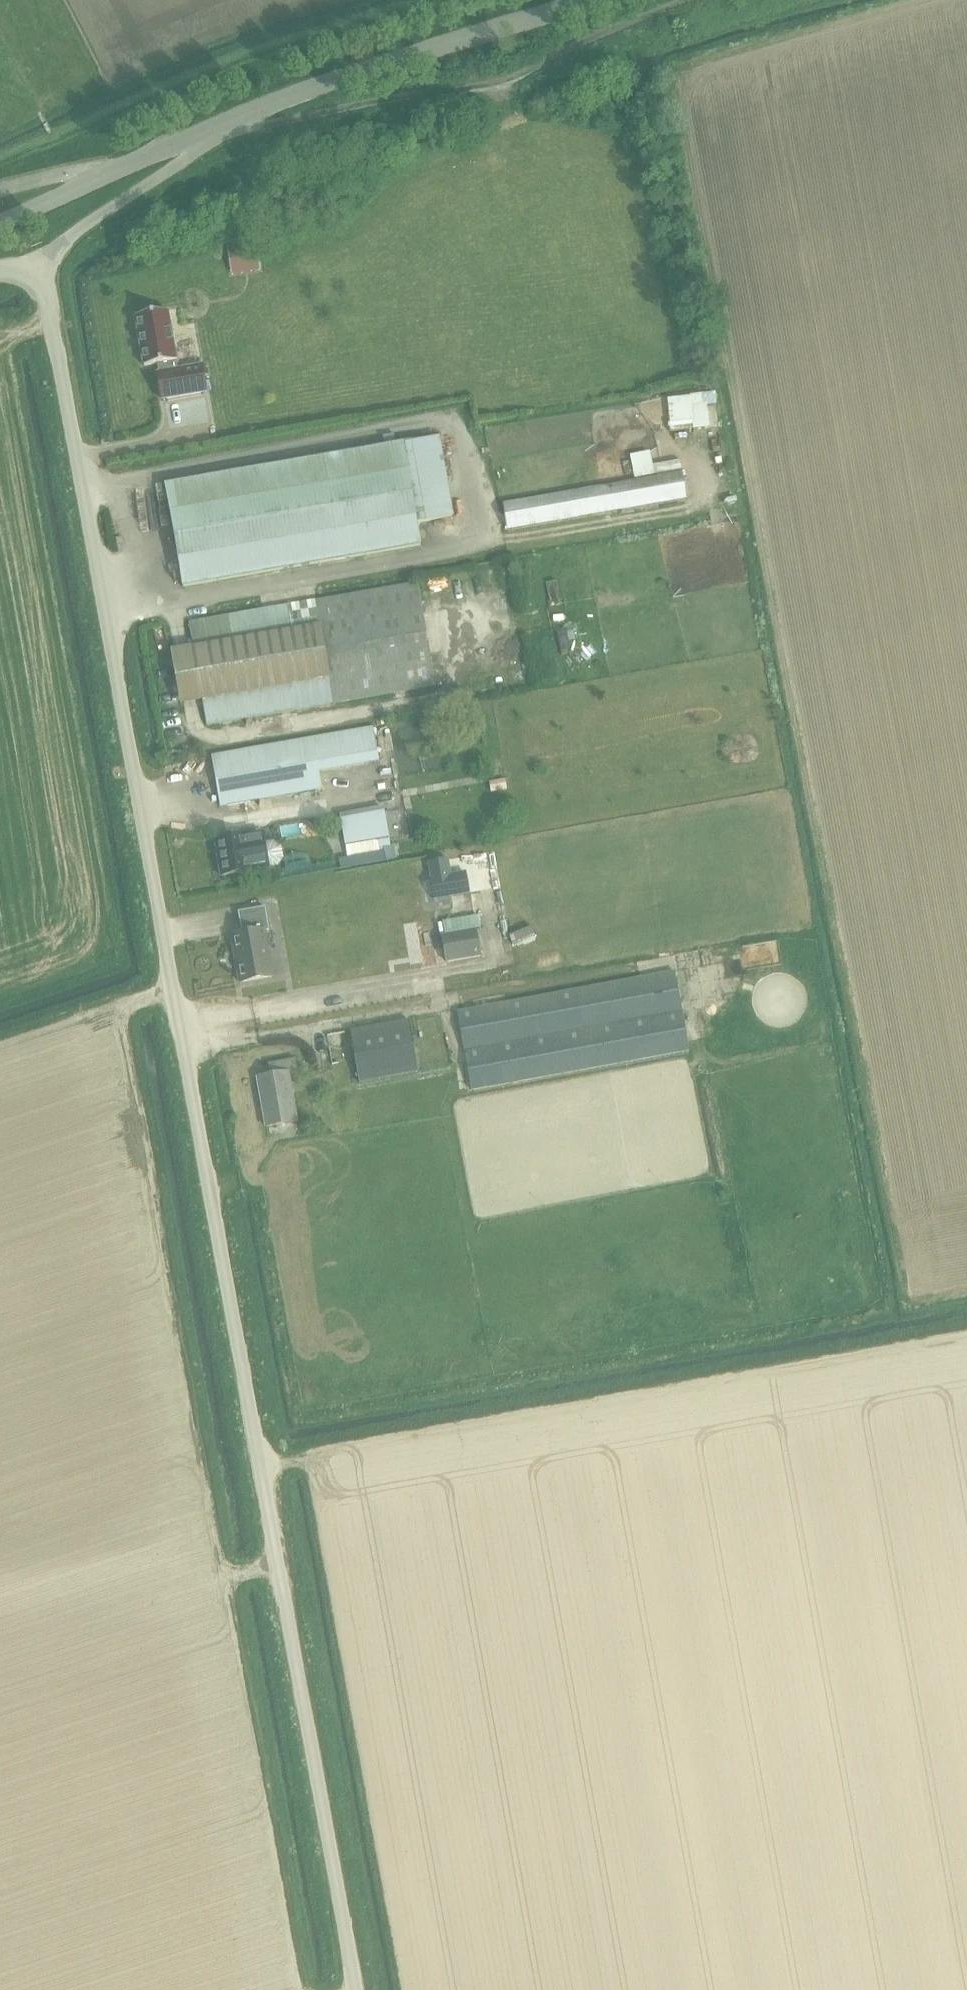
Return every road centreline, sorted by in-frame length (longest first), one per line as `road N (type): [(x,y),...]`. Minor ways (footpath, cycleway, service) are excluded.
road 1 (unclassified): [(350,1989),(37,263)]
road 2 (tertiary): [(197,134),(395,59),(594,0)]
road 3 (track): [(484,545),(709,504),(697,444)]
road 4 (track): [(198,742),(443,699)]
road 5 (tertiary): [(0,222),(197,134)]
road 6 (track): [(462,1002),(674,965)]
road 7 (unclassified): [(197,134),(184,159),(37,263)]

